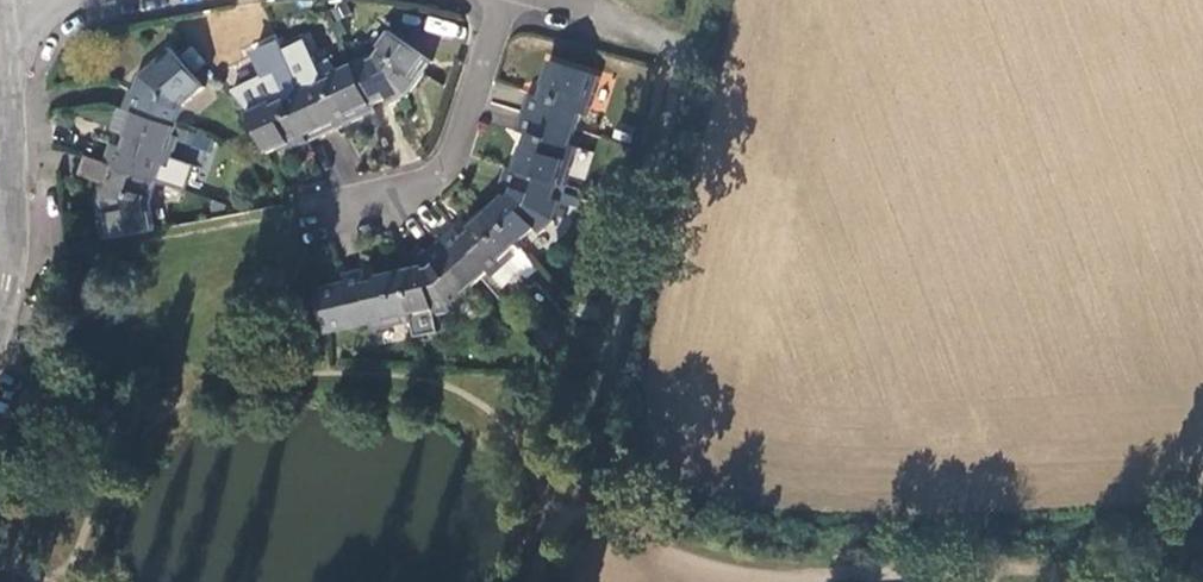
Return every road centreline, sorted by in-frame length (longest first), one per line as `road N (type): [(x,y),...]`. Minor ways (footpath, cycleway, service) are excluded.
road 1 (residential): [(298,214),(379,199),(443,169),(457,150),(501,0)]
road 2 (residential): [(2,7),(12,224),(0,307)]

